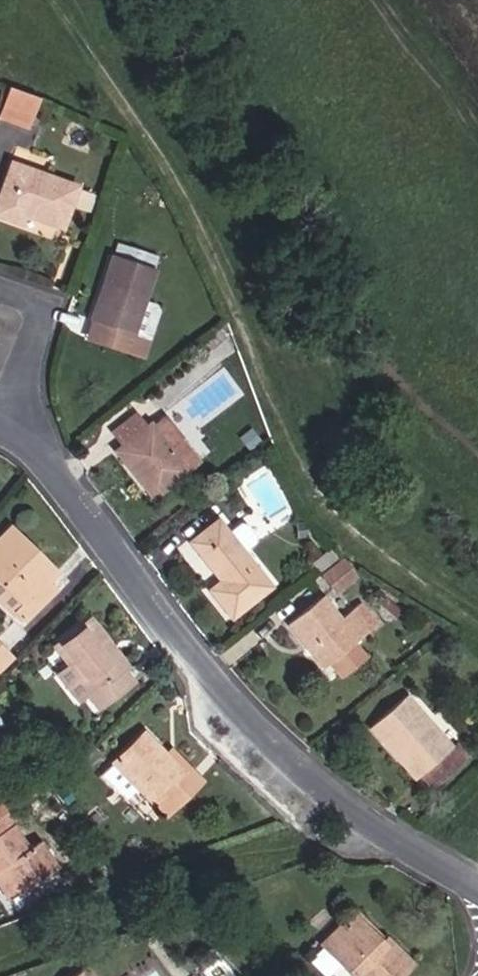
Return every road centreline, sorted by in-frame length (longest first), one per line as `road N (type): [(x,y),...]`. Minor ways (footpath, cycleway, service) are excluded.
road 1 (residential): [(477,895),(355,816),(244,721),(38,450),(13,438)]
road 2 (residential): [(13,438),(40,314),(0,294)]

